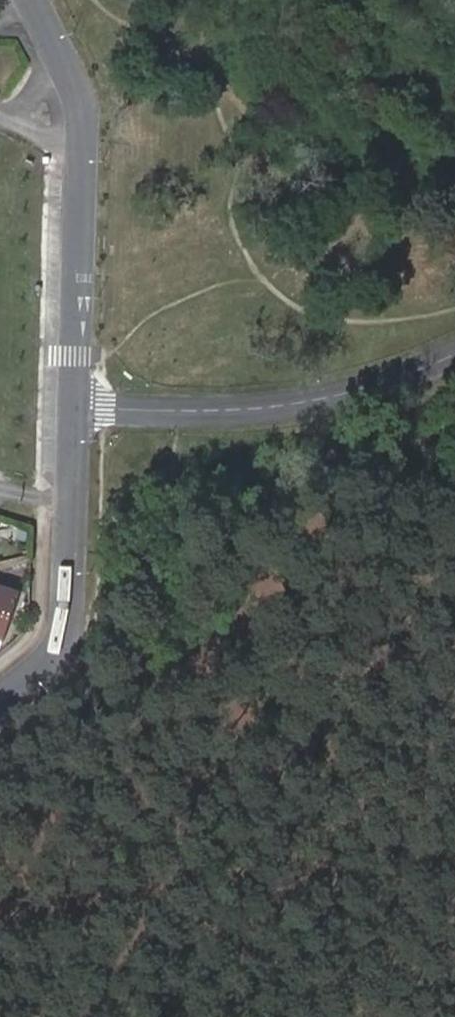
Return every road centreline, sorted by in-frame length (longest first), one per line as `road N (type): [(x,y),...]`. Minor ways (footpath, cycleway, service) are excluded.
road 1 (tertiary): [(32,0),(85,126),(73,409)]
road 2 (residential): [(73,409),(303,405),(454,353)]
road 3 (tertiary): [(73,409),(73,621),(52,659),(0,701)]

